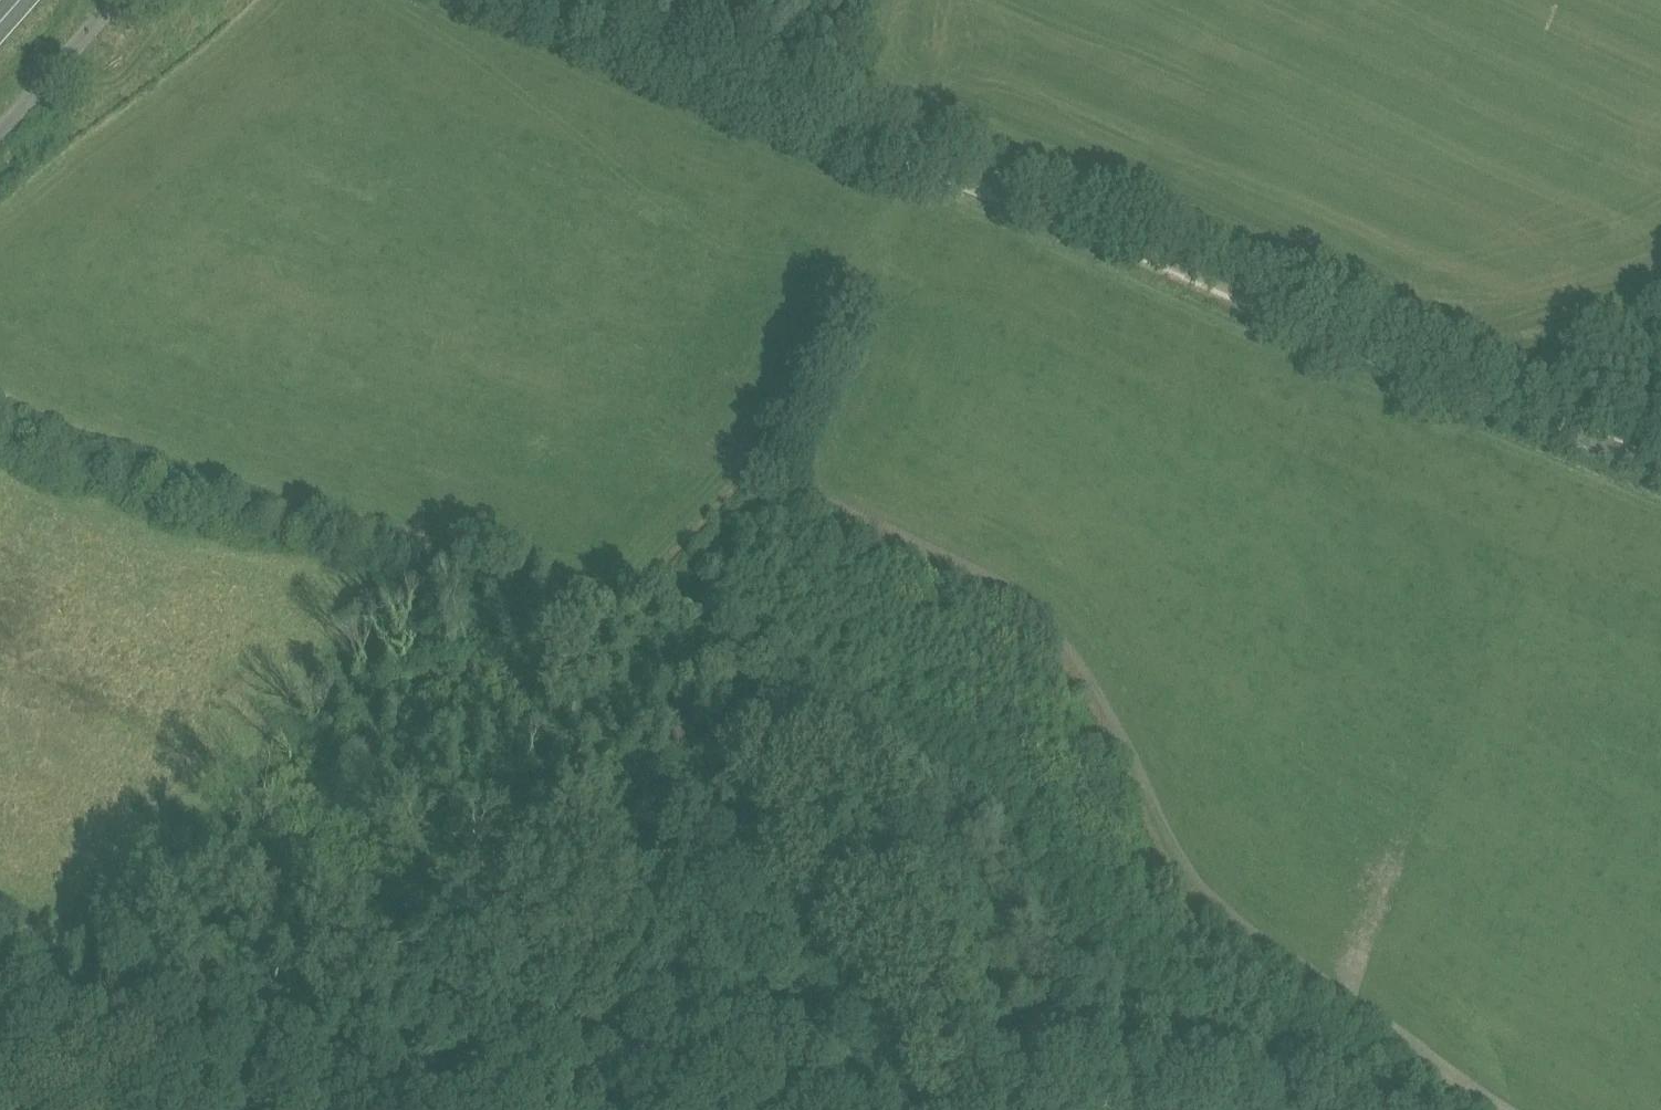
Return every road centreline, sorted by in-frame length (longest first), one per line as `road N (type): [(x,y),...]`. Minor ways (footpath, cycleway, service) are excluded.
road 1 (unclassified): [(1660,465),(579,0)]
road 2 (unclassified): [(121,0),(0,137)]

